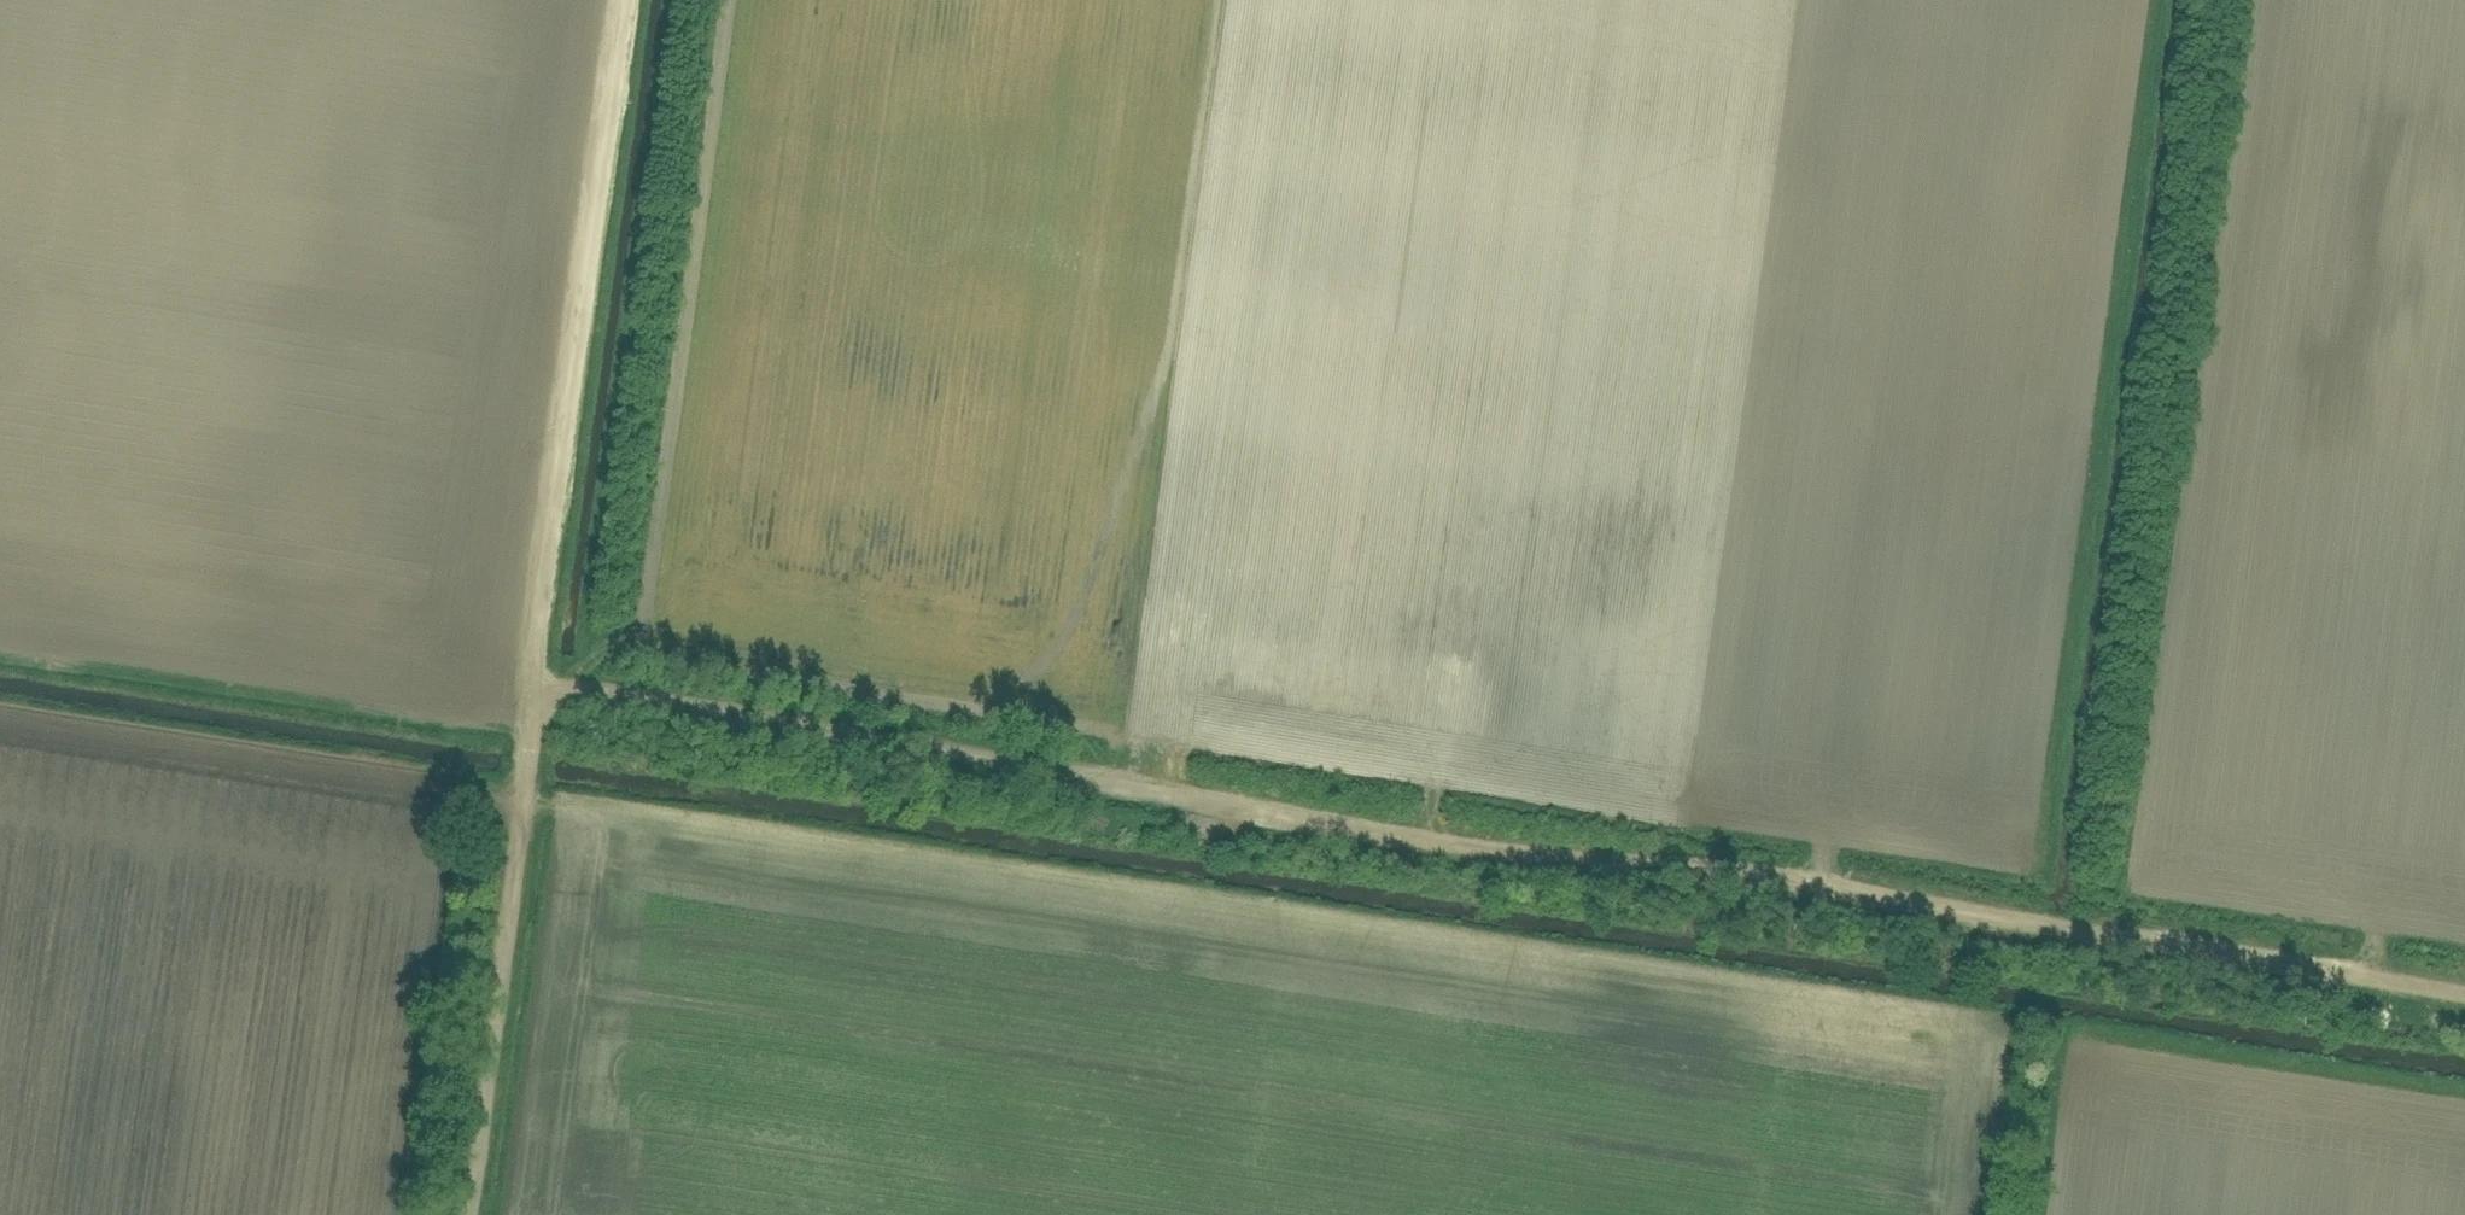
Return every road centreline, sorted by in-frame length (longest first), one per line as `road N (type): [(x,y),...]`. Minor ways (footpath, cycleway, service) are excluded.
road 1 (track): [(477,1214),(541,728),(556,694),(577,688),(1810,876),(2464,987)]
road 2 (track): [(556,694),(544,683),(538,651),(625,0)]
road 3 (track): [(0,652),(540,733)]

